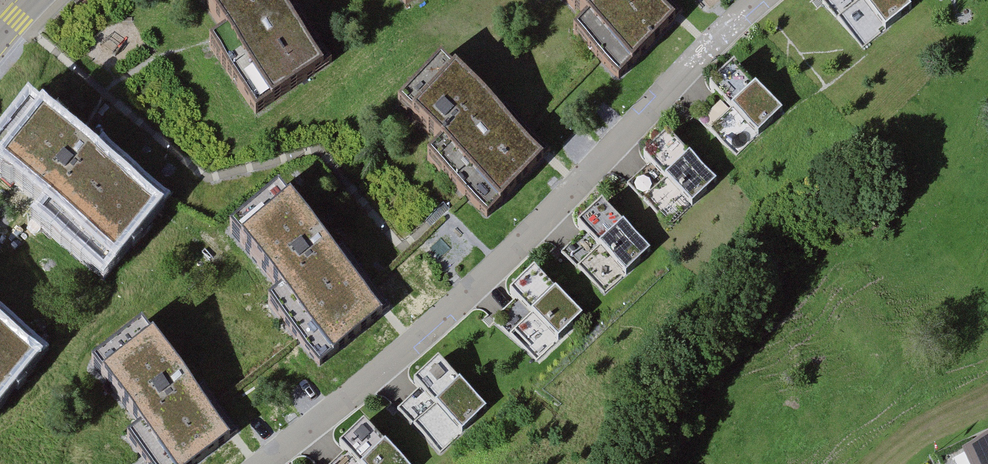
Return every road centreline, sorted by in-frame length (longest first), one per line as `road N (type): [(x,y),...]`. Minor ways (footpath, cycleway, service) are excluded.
road 1 (residential): [(759,0),(497,265),(265,463)]

